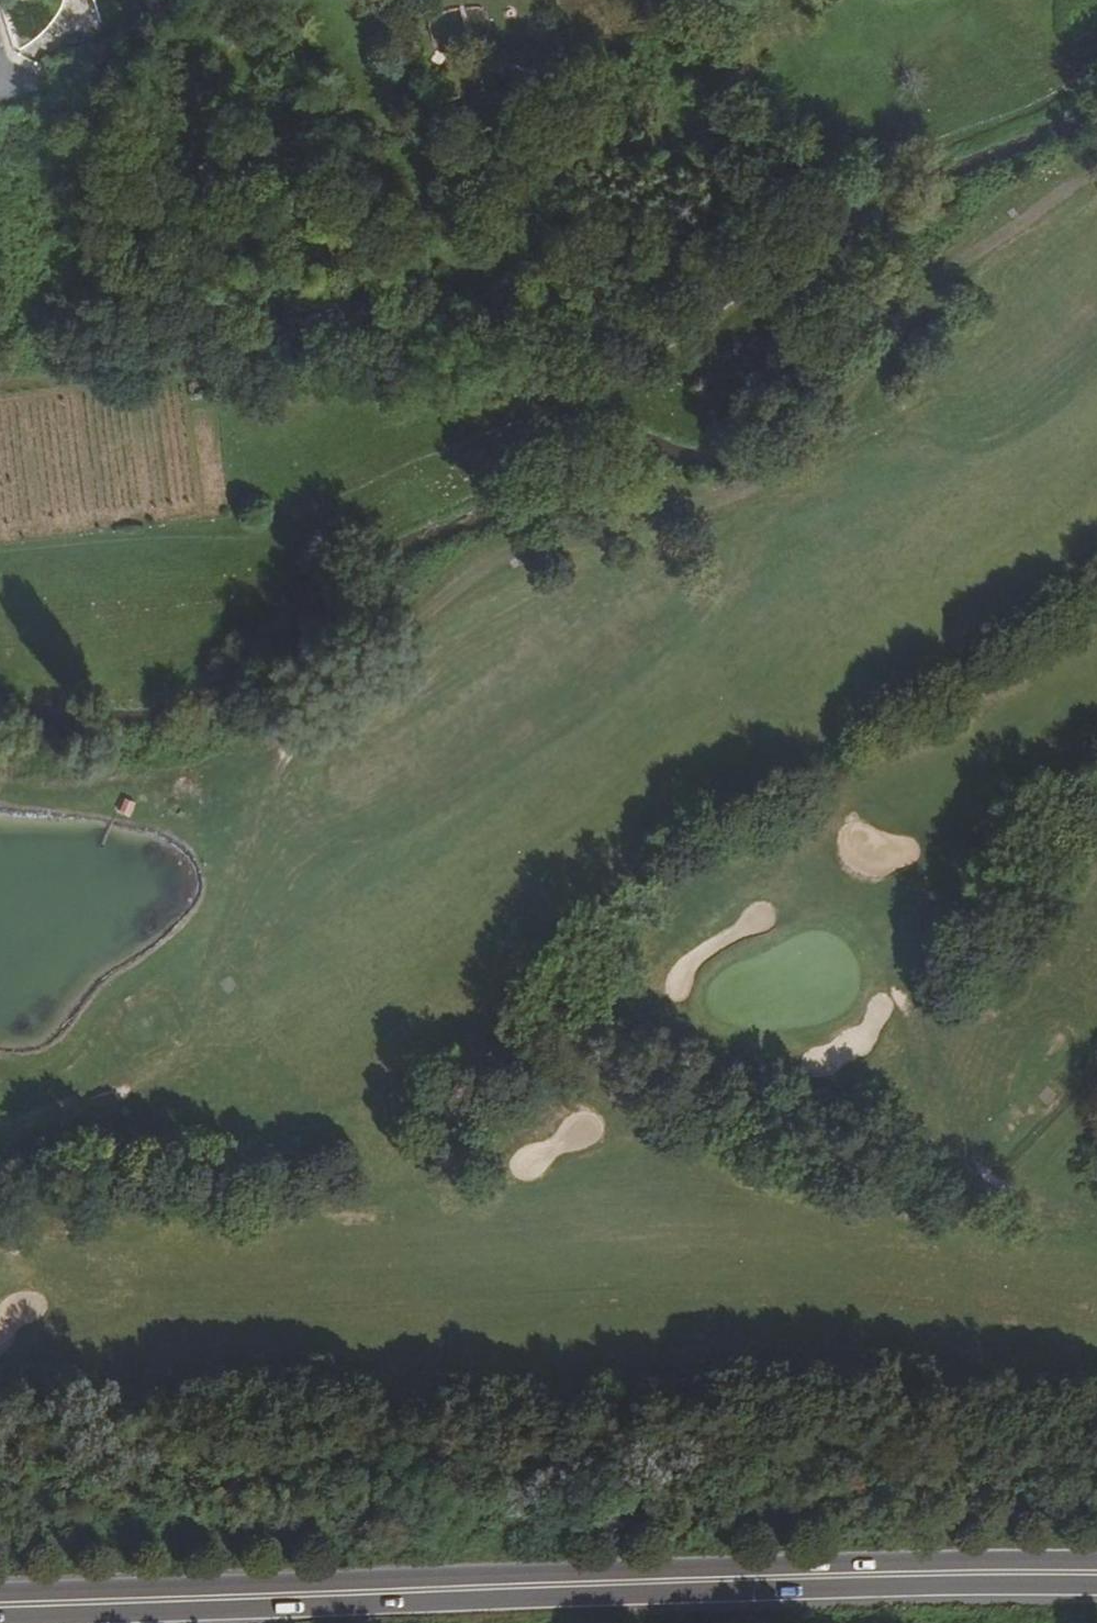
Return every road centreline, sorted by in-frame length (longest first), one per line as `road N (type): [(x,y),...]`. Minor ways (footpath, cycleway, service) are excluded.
road 1 (track): [(0,767),(68,777),(200,772),(553,519),(730,494),(836,409),(939,219),(1096,147)]
road 2 (primary): [(1096,1578),(0,1607)]

